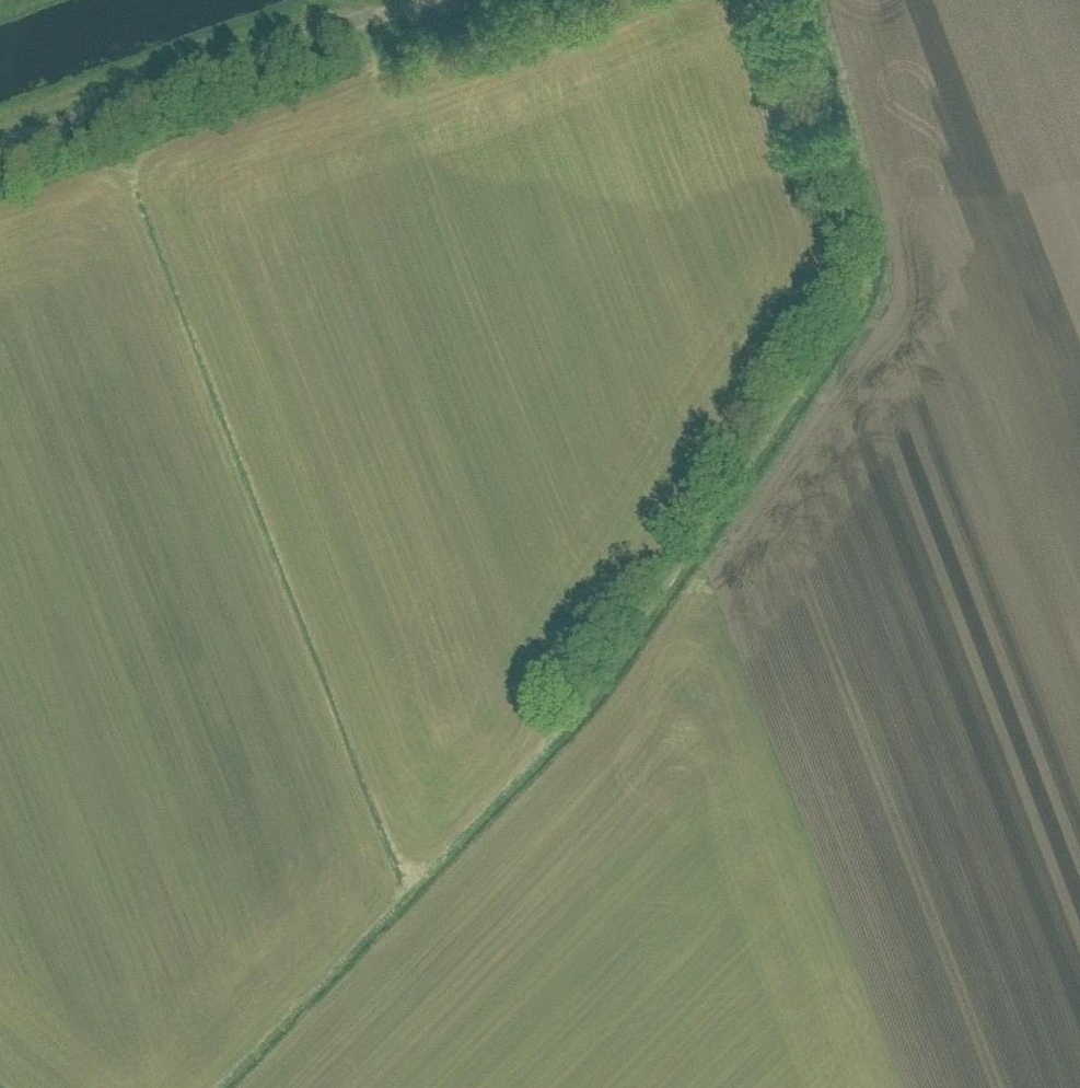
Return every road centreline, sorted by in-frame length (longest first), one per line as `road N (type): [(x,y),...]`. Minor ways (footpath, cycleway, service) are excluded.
road 1 (unclassified): [(0,145),(413,0)]

